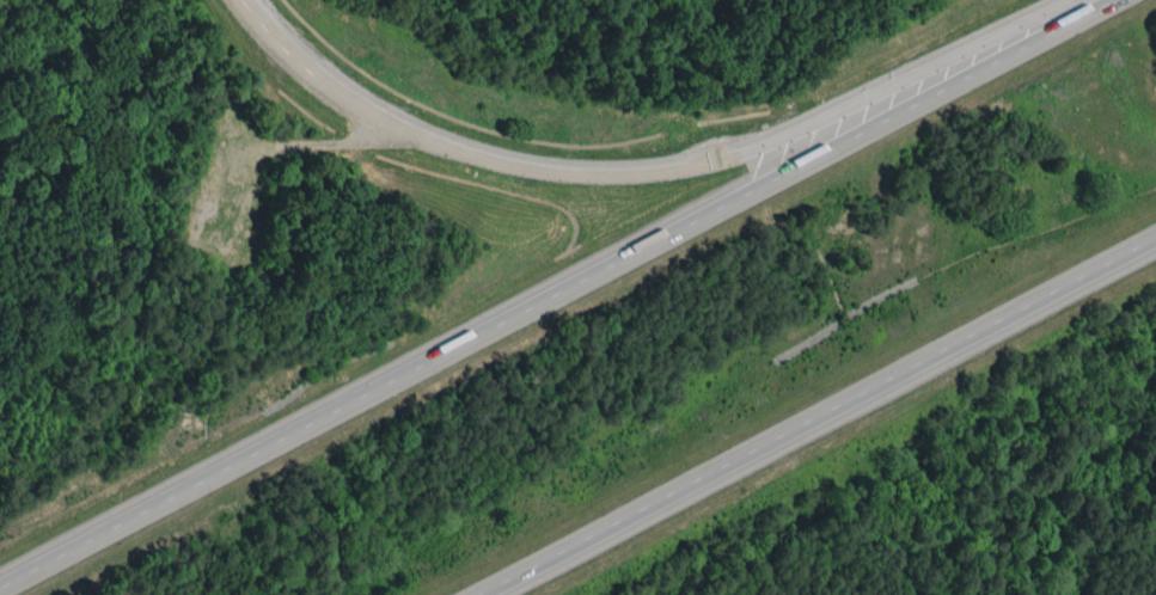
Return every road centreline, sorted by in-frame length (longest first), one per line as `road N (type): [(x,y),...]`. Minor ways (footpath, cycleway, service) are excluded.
road 1 (motorway): [(1107,0),(0,587)]
road 2 (motorway): [(1067,0),(785,140),(668,177),(576,177),(477,158),(385,127),(308,75),(241,0)]
road 3 (motorway): [(471,594),(1155,234)]

